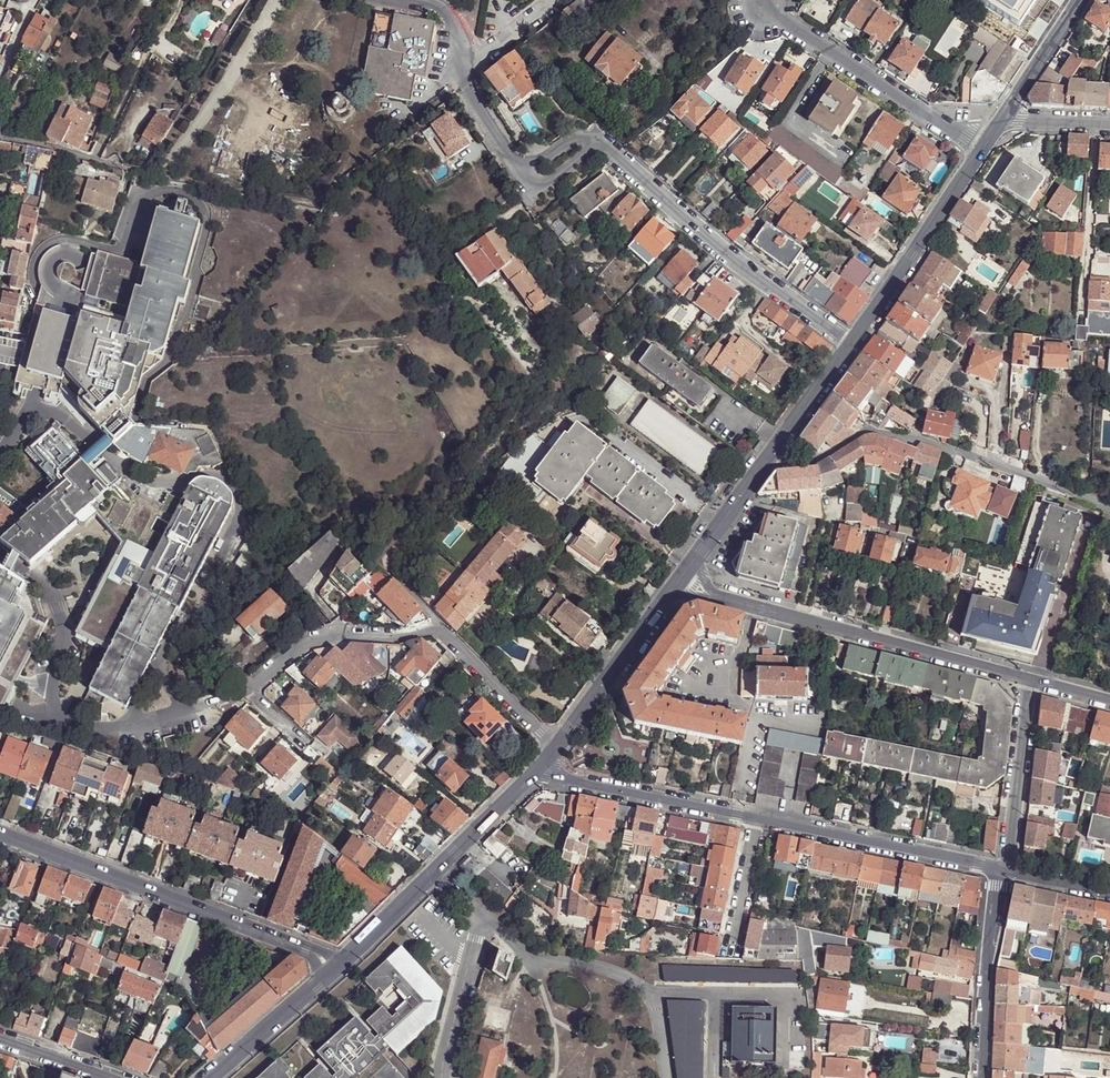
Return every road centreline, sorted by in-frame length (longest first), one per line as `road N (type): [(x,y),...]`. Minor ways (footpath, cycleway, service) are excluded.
road 1 (residential): [(556,747),(445,636),(431,631),(309,642),(253,686),(253,699),(307,745)]
road 2 (residential): [(0,833),(340,964)]
road 3 (residential): [(773,454),(786,463),(816,462),(876,431),(1005,467),(1109,509)]
road 4 (residential): [(1030,680),(713,595)]
road 5 (residential): [(852,343),(700,235),(601,143)]
road 6 (residential): [(532,773),(340,964)]
road 7 (residential): [(760,0),(984,149)]
road 8 (residential): [(757,819),(999,868)]
road 9 (residential): [(984,149),(852,343)]
road 10 (residential): [(532,773),(757,819)]
road 11 (residential): [(999,868),(981,1077)]
road 12 (residential): [(1030,680),(1010,854),(999,868)]
road 13 (residential): [(669,596),(556,747)]
road 14 (residential): [(512,157),(468,93),(454,26),(427,0)]
road 15 (residential): [(340,964),(211,1077)]
road 16 (residential): [(0,137),(148,173)]
road 17 (residential): [(1083,0),(1003,122)]
road 18 (residential): [(757,819),(729,957)]
road 19 (residential): [(852,343),(773,454)]
road 20 (residential): [(773,454),(696,560)]

